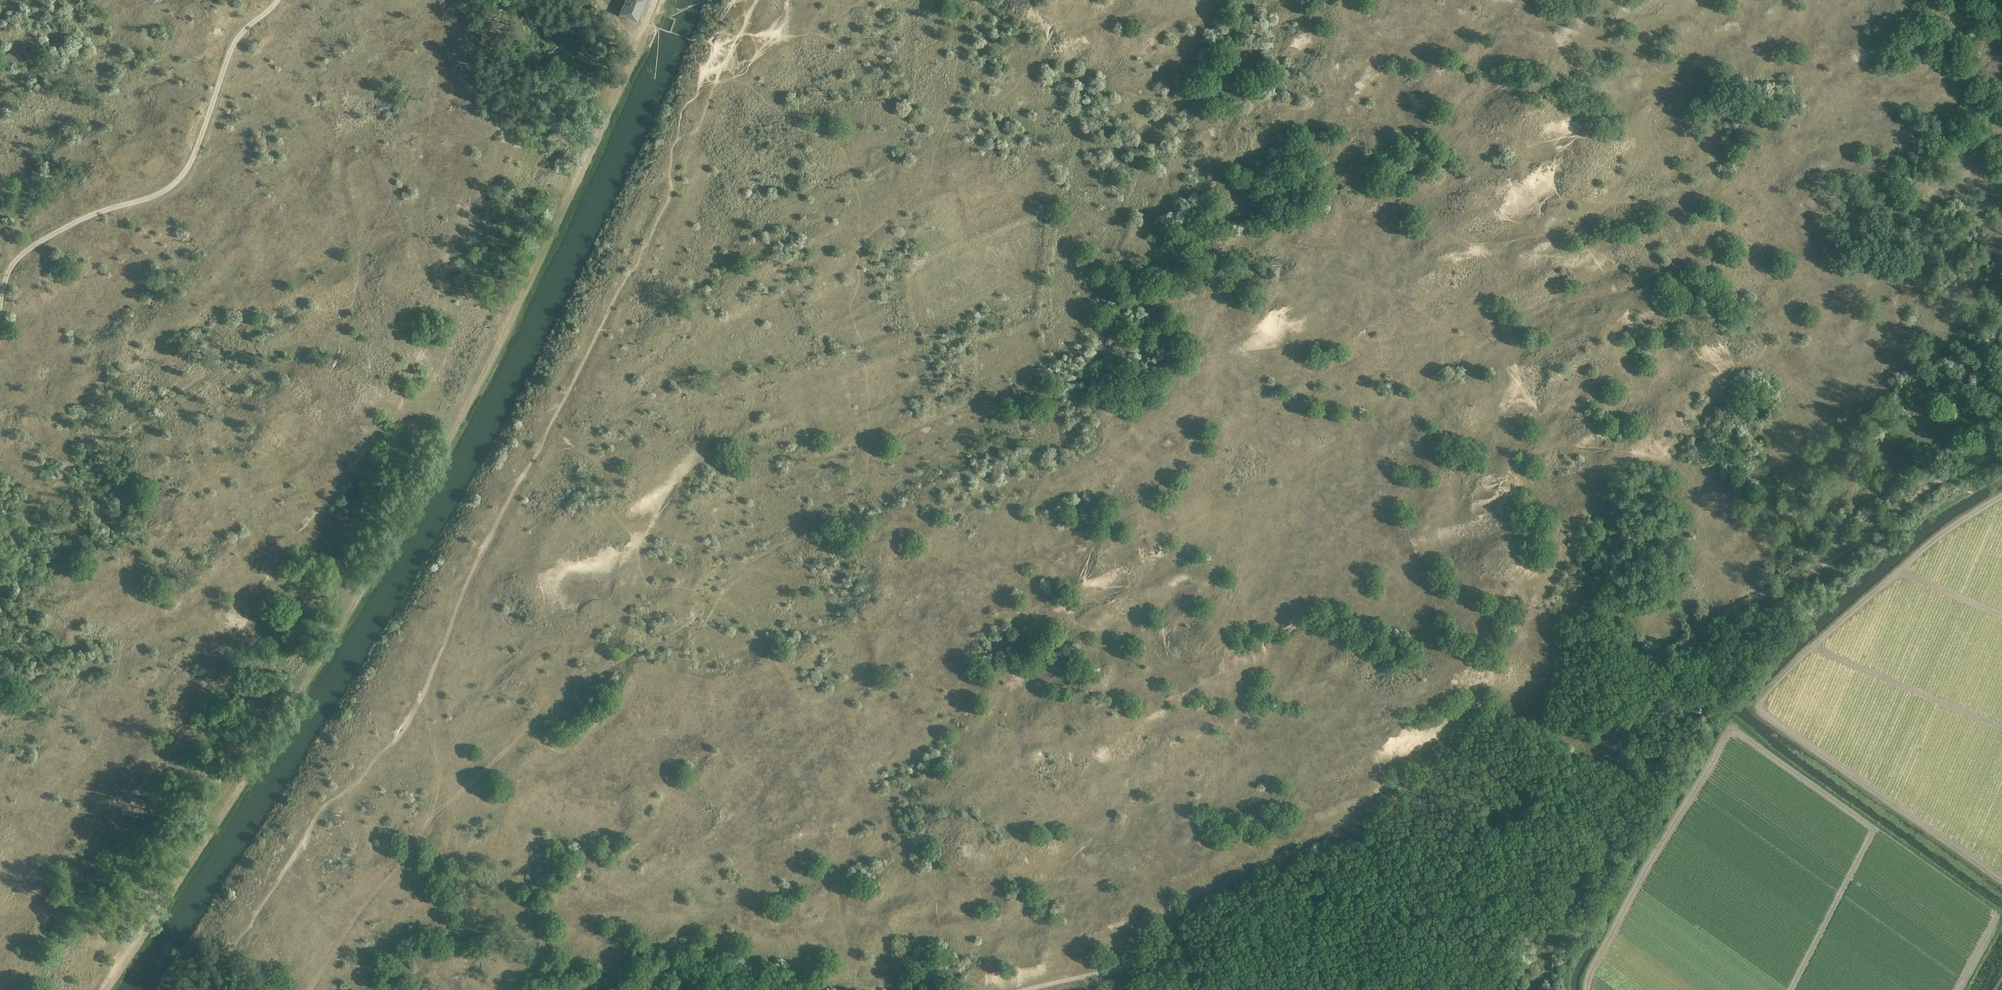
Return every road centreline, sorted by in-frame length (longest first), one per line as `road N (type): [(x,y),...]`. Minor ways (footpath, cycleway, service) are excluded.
road 1 (track): [(104,989),(232,800),(378,561),(499,341),(658,0)]
road 2 (track): [(278,0),(232,44),(192,163),(178,183),(27,249),(5,280),(0,311)]
road 3 (track): [(1621,743),(1509,989)]

